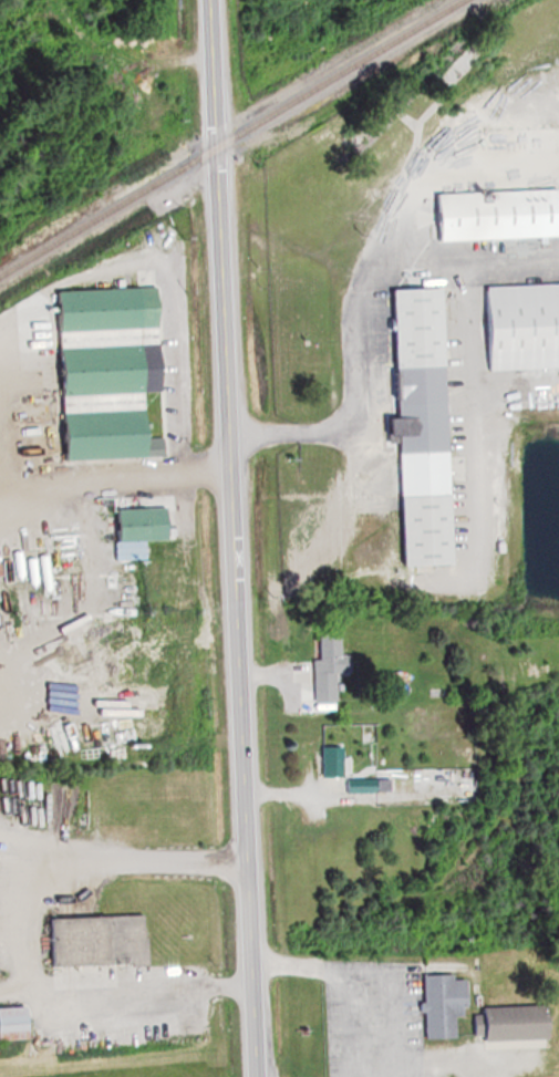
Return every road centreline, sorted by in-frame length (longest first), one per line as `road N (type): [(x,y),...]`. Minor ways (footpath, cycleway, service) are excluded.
road 1 (tertiary): [(255,1076),(208,0)]

